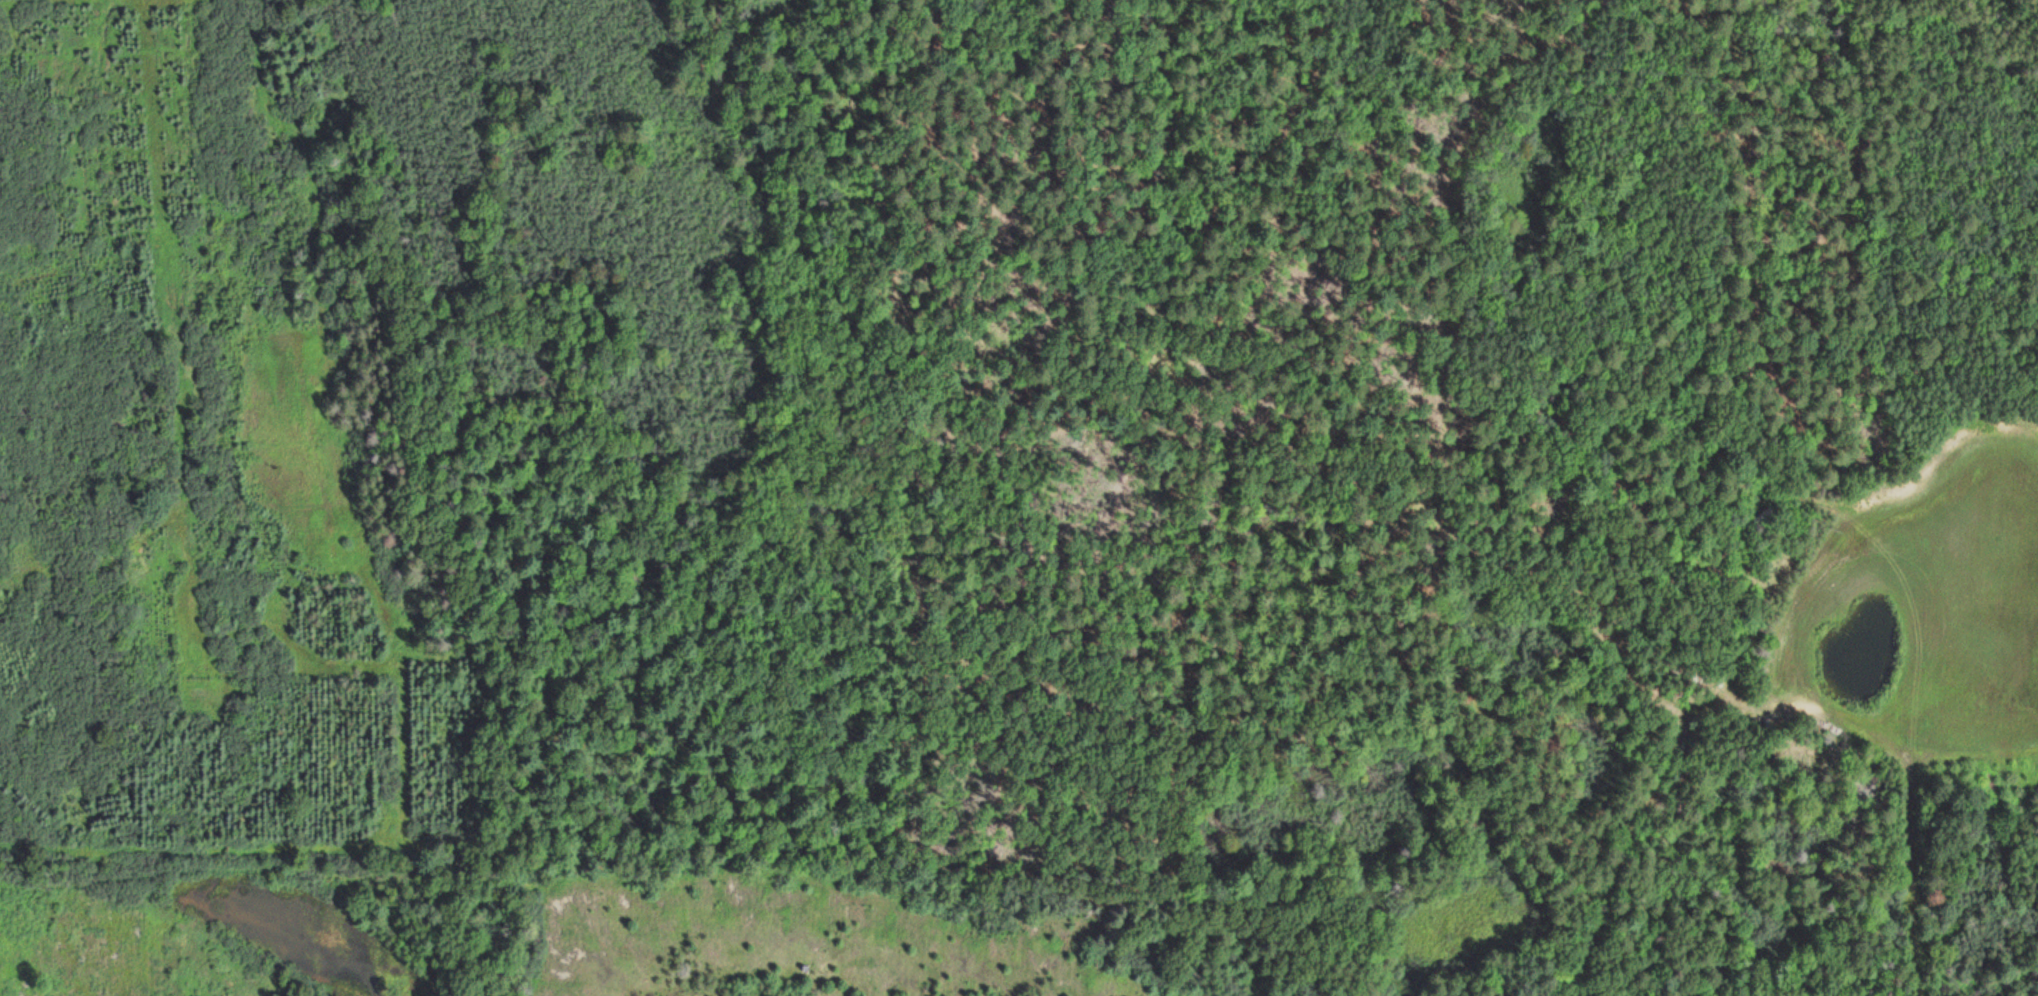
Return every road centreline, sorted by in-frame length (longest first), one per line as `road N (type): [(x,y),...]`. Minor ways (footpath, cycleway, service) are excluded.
road 1 (track): [(1921,995),(1910,765)]

